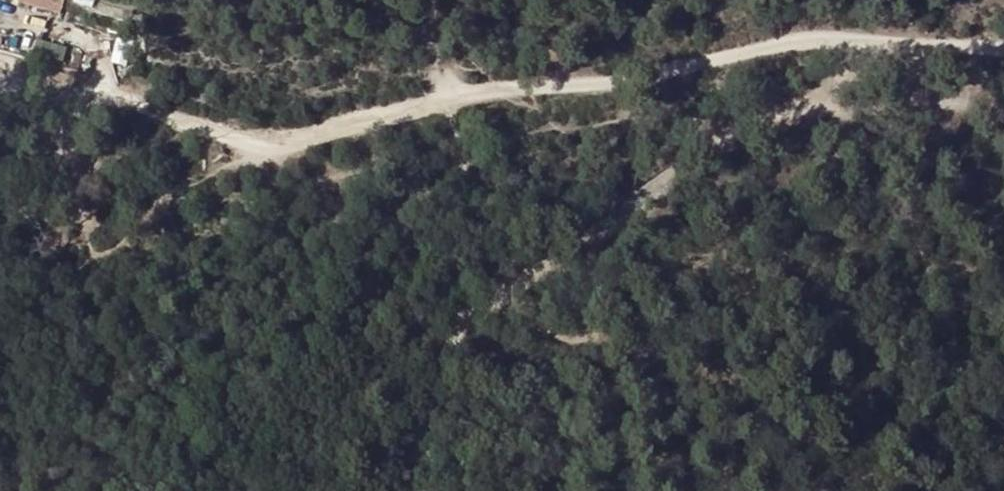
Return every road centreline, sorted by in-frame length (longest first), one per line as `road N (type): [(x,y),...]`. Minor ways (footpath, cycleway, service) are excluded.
road 1 (unclassified): [(0,86),(116,101),(239,136),(821,43),(1003,49)]
road 2 (track): [(932,47),(760,117),(466,315),(413,490)]
road 3 (track): [(116,101),(0,183)]

